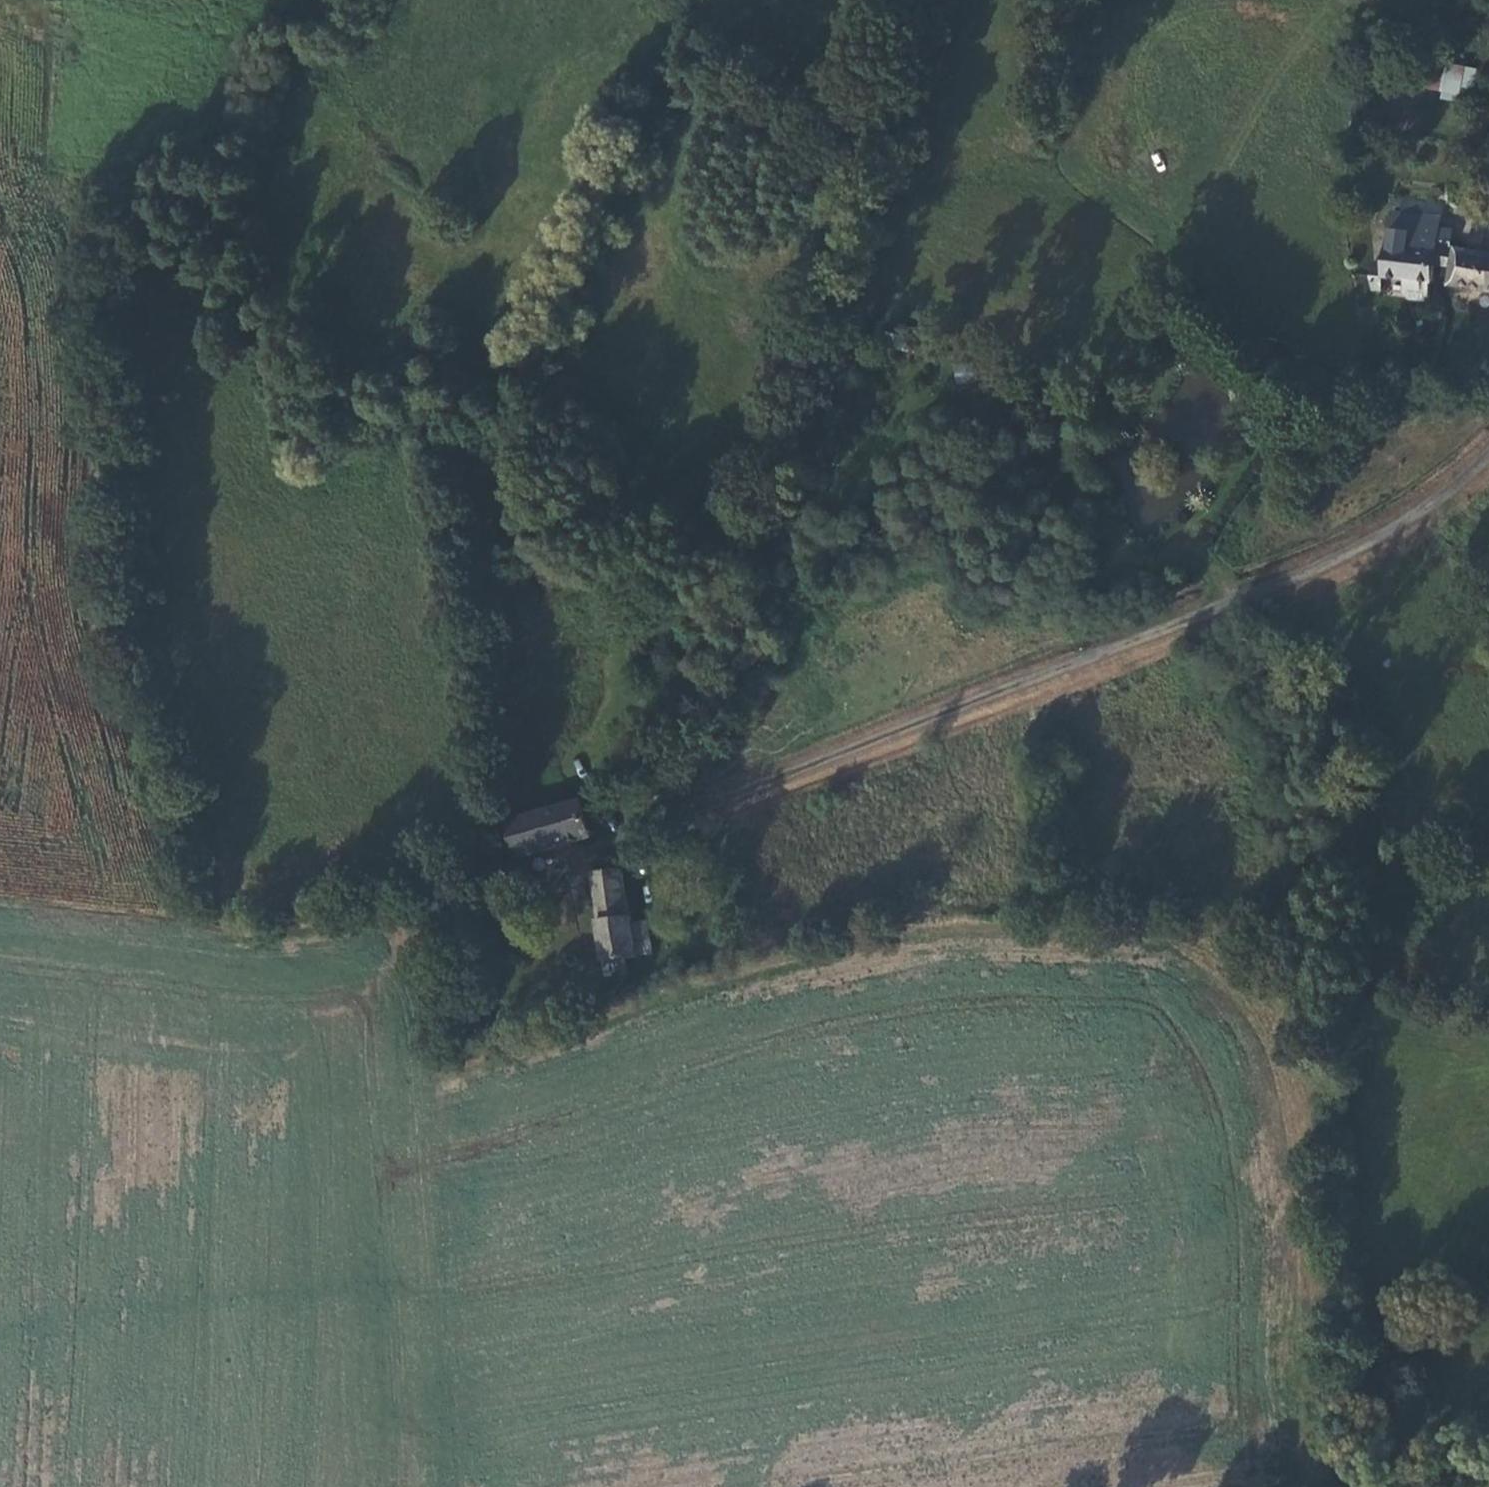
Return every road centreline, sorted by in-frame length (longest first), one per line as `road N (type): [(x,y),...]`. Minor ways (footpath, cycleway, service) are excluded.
road 1 (unclassified): [(1488,462),(1397,530),(1278,592),(680,819)]

